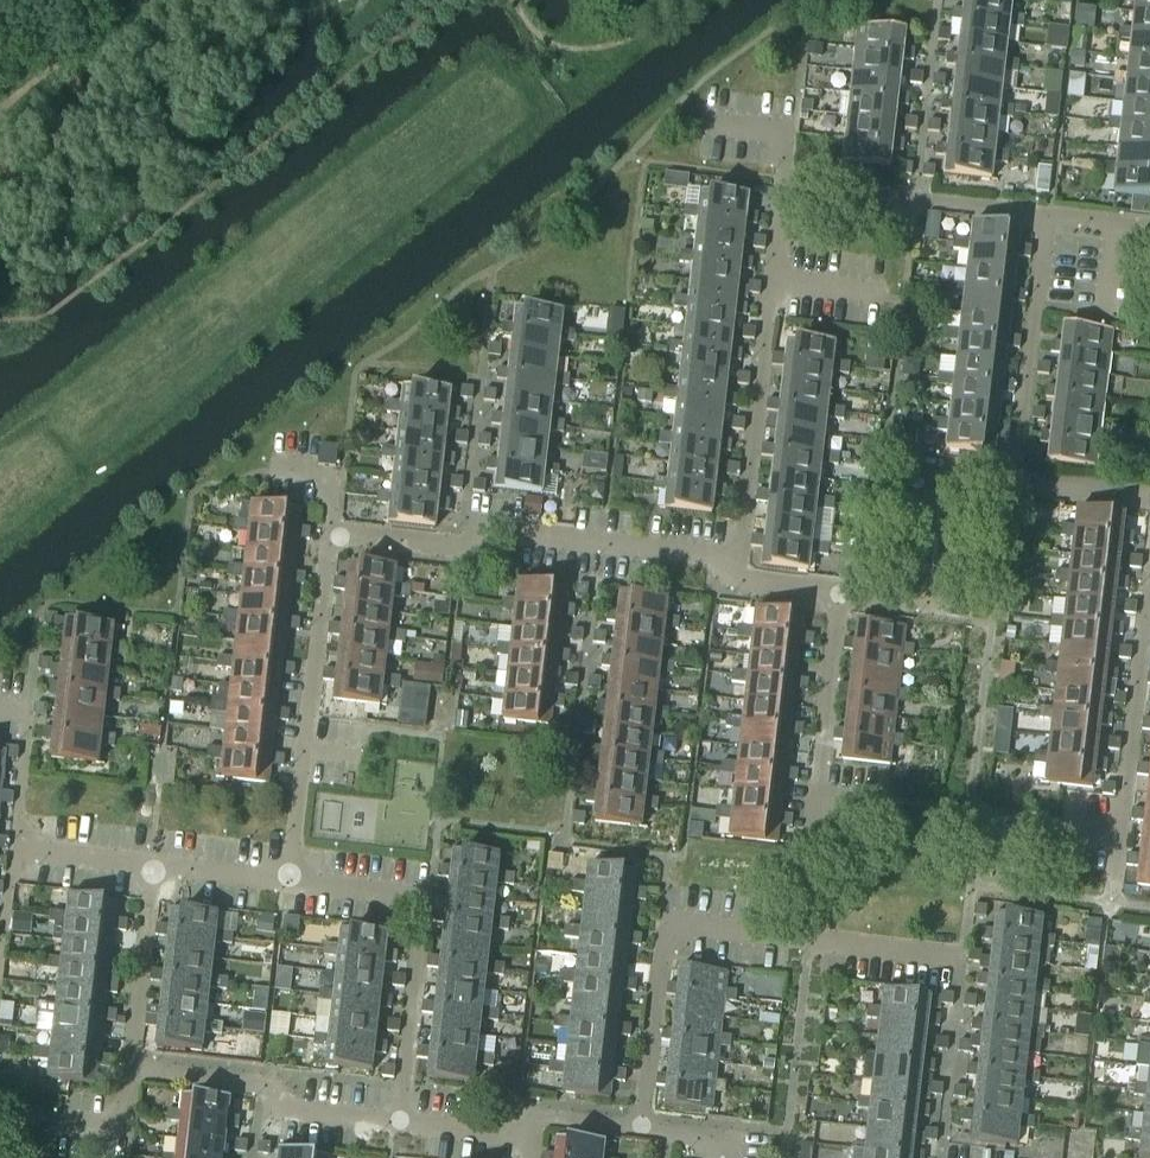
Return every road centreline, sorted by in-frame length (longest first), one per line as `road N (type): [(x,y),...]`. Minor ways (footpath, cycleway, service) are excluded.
road 1 (residential): [(737,557),(783,186),(1048,216)]
road 2 (residential): [(332,535),(429,546),(487,530),(737,557)]
road 3 (residential): [(288,881),(423,898),(399,1121)]
road 4 (residential): [(288,881),(332,535)]
road 5 (residential): [(799,937),(839,593)]
road 6 (residential): [(642,1128),(664,922),(799,937)]
road 7 (residential): [(839,593),(929,602),(943,470),(1014,478)]
road 8 (residential): [(399,1121),(292,1111),(260,1085),(130,1069)]
road 9 (residential): [(1149,628),(1116,898)]
road 10 (residential): [(1014,478),(1048,216)]
road 11 (residential): [(799,937),(963,958),(955,1043)]
road 12 (residential): [(130,1069),(154,865)]
road 13 (residential): [(15,848),(28,713),(0,707)]
road 14 (residential): [(15,848),(154,865)]
road 15 (residential): [(1014,478),(1149,497)]
road 16 (residential): [(642,1128),(543,1116),(512,1135)]
road 17 (residential): [(154,865),(288,881)]
road 18 (residential): [(332,535),(347,473),(288,470)]
road 19 (residential): [(60,1120),(122,1127),(130,1069)]
road 20 (residential): [(0,968),(15,848)]

